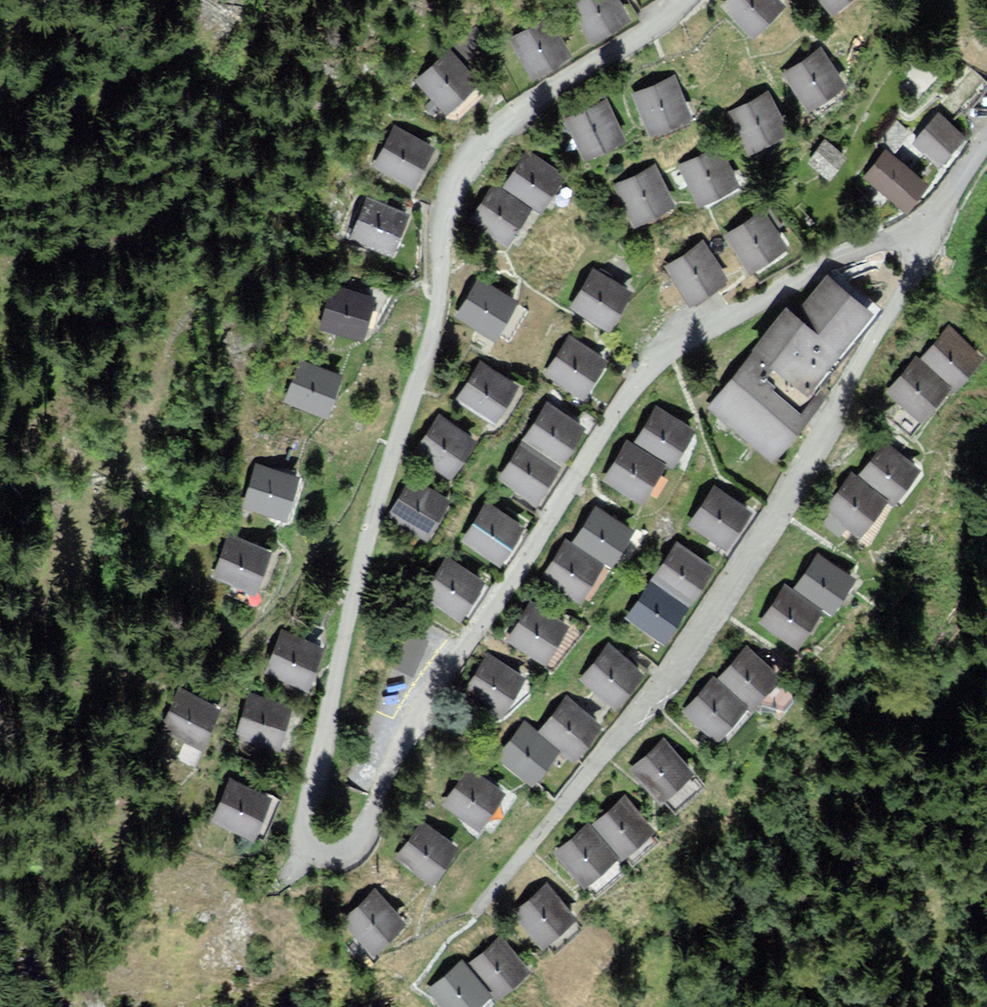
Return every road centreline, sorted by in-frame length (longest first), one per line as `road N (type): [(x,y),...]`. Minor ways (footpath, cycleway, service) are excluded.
road 1 (residential): [(938,227),(845,252),(685,341),(642,376),(392,756),(361,841),(336,857),(308,852),(298,830),(379,494),(433,343),(454,190),(525,107),(689,0)]
road 2 (residential): [(938,227),(779,505),(648,702),(462,917)]

